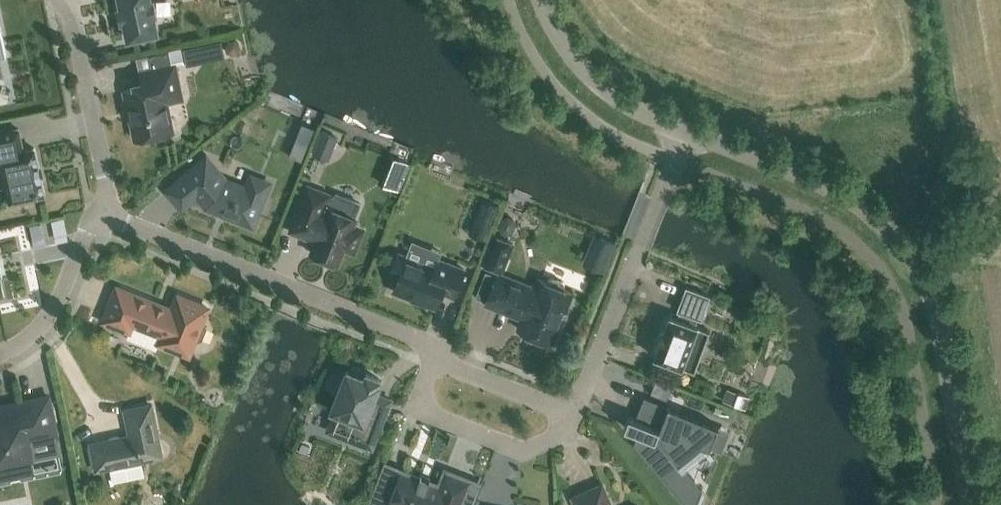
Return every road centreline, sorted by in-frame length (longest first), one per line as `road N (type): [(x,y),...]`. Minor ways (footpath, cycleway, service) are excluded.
road 1 (unclassified): [(972,504),(939,313),(923,274),(855,201),(686,132)]
road 2 (residential): [(432,365),(431,343),(107,212)]
road 3 (residential): [(57,0),(69,12),(107,212)]
road 4 (residential): [(575,416),(560,436),(525,452),(503,446),(423,410),(432,365)]
road 5 (unclassified): [(686,132),(604,90),(572,56),(541,0)]
road 6 (residential): [(0,353),(48,318),(90,221),(107,212)]
road 7 (residential): [(636,260),(575,416)]
road 8 (residential): [(575,416),(432,365)]

